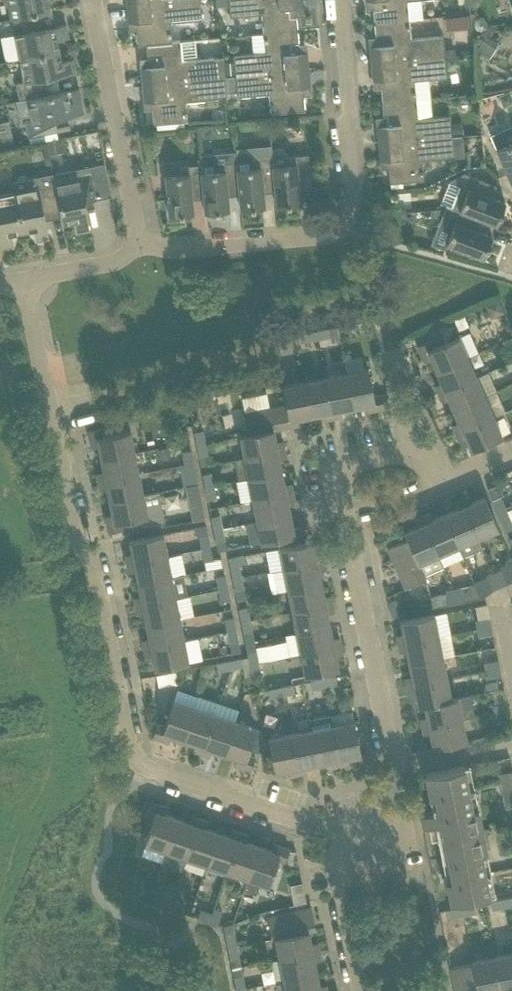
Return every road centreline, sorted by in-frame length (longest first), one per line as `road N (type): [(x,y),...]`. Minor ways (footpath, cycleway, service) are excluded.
road 1 (residential): [(339,862),(328,829),(149,770),(131,747),(92,562),(75,537),(25,279)]
road 2 (residential): [(339,862),(380,845),(397,822),(400,765),(335,477),(347,464),(415,449),(437,485),(511,451)]
road 3 (residential): [(140,250),(336,236),(345,228),(351,209),(338,0)]
road 4 (residential): [(140,250),(93,0)]
road 5 (residential): [(362,990),(339,862)]

